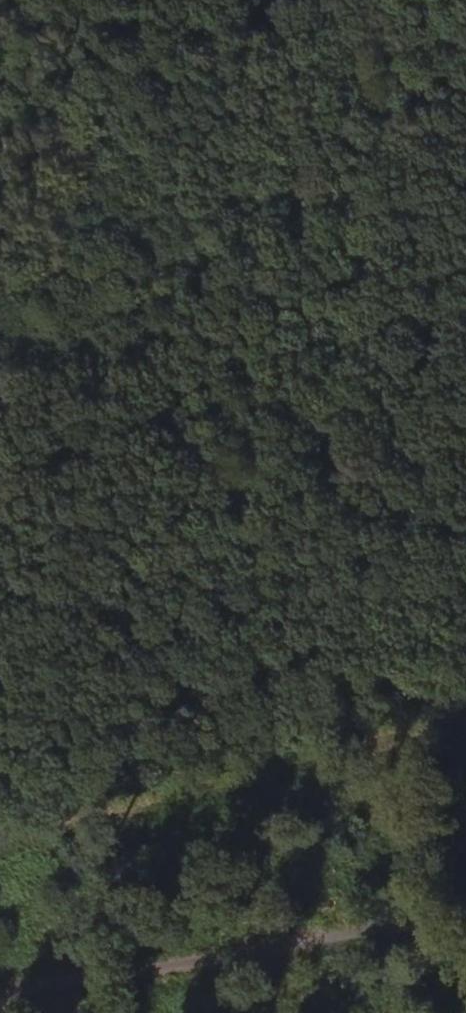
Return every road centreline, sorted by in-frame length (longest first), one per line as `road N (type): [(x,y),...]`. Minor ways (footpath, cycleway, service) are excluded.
road 1 (track): [(0,989),(465,906)]

